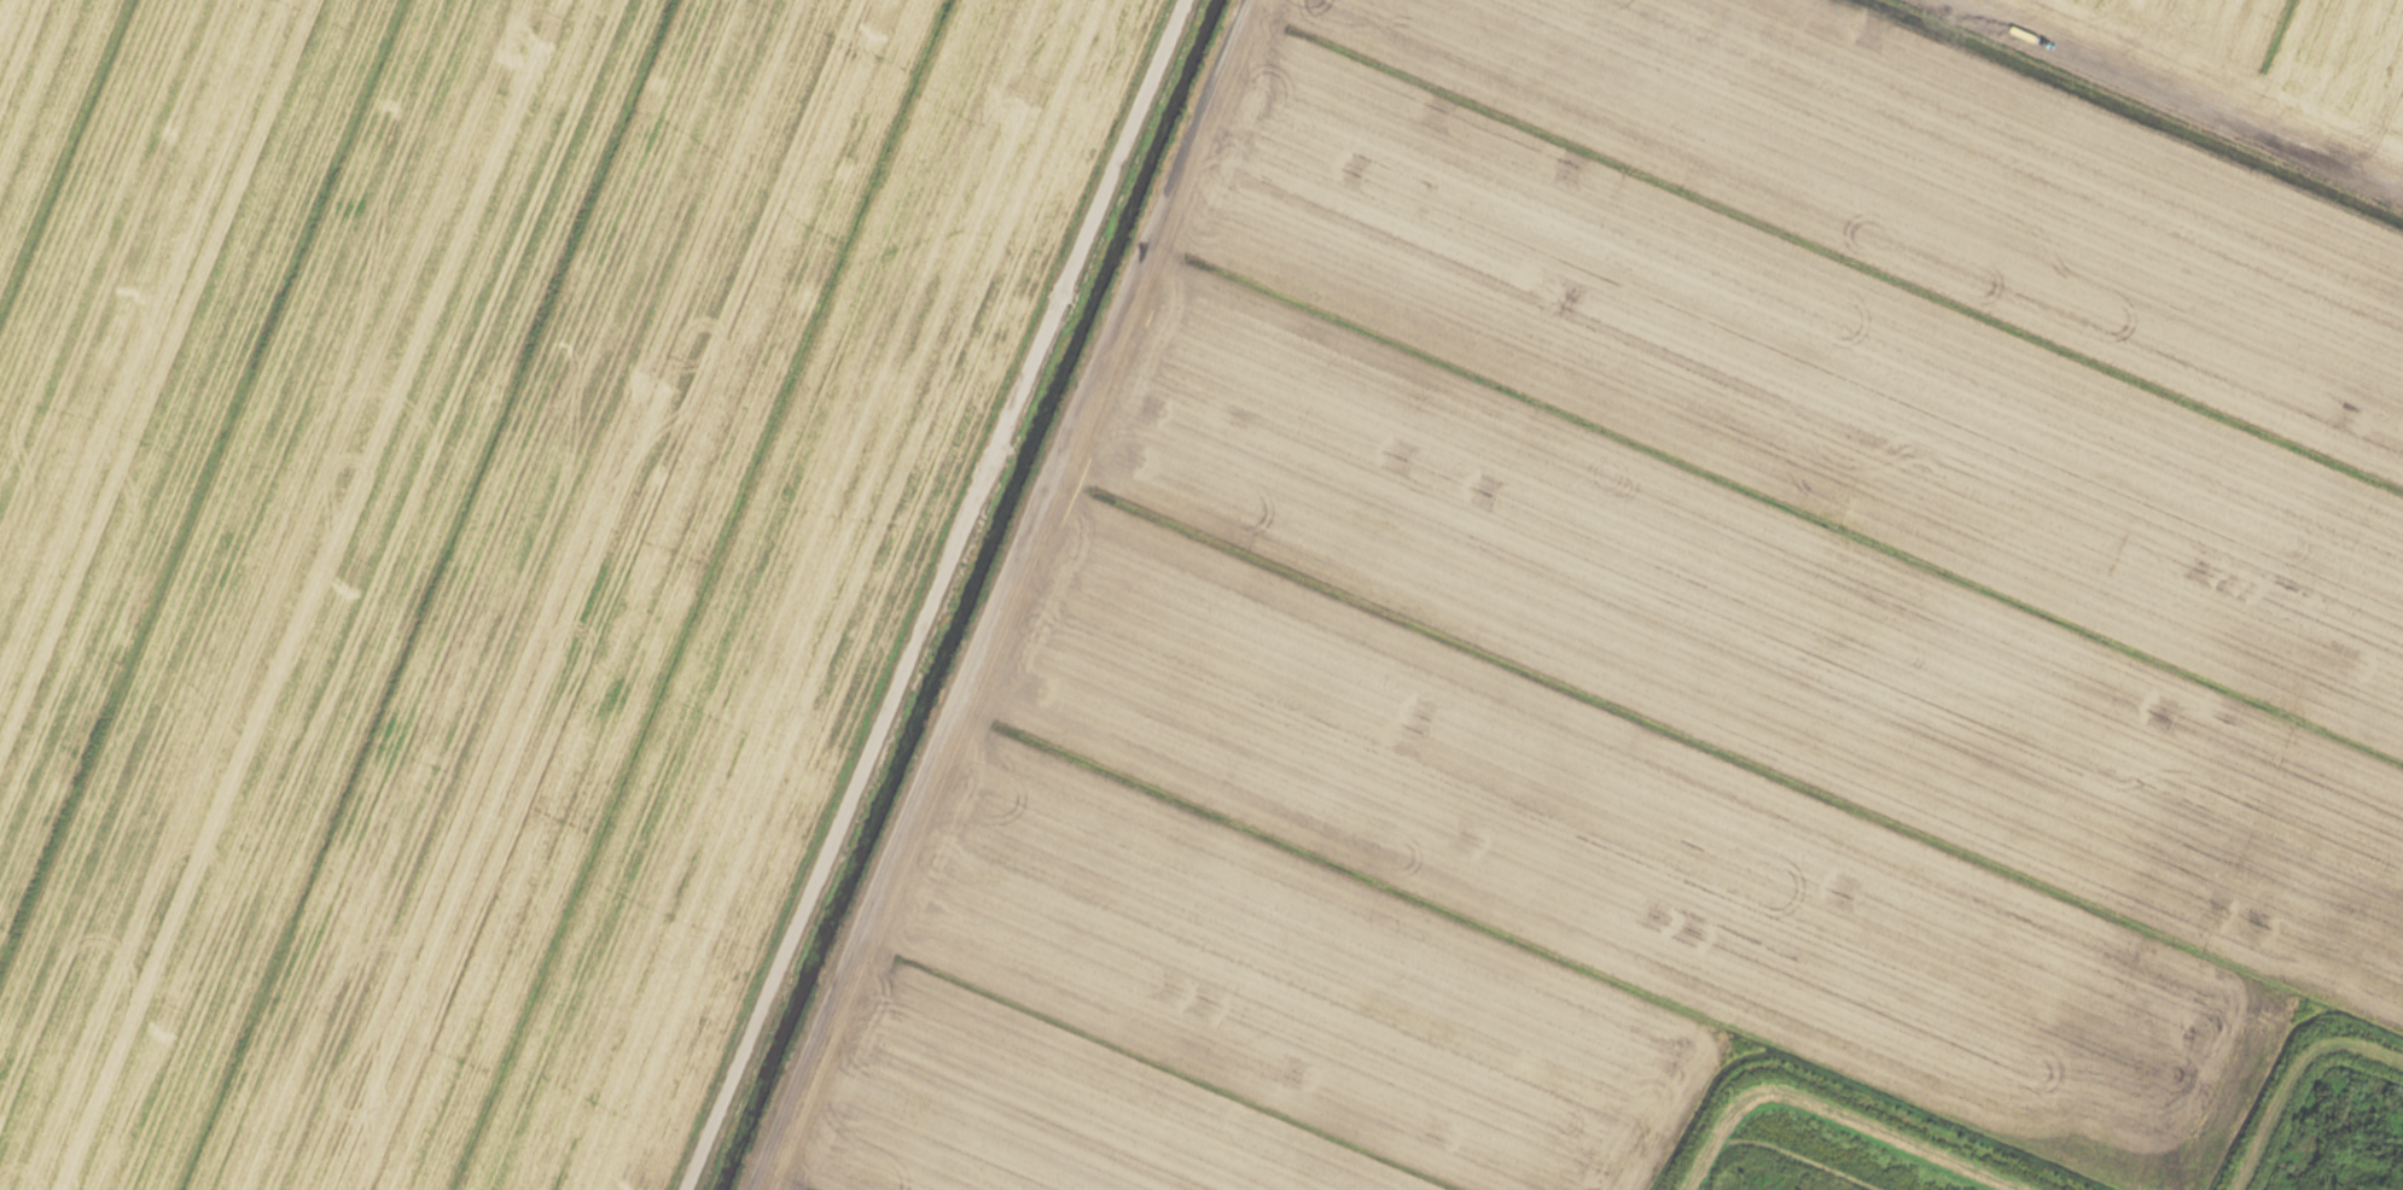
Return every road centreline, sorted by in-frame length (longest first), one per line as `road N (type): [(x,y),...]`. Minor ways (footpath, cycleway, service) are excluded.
road 1 (track): [(685,1189),(1189,0)]
road 2 (track): [(2402,192),(1949,0)]

